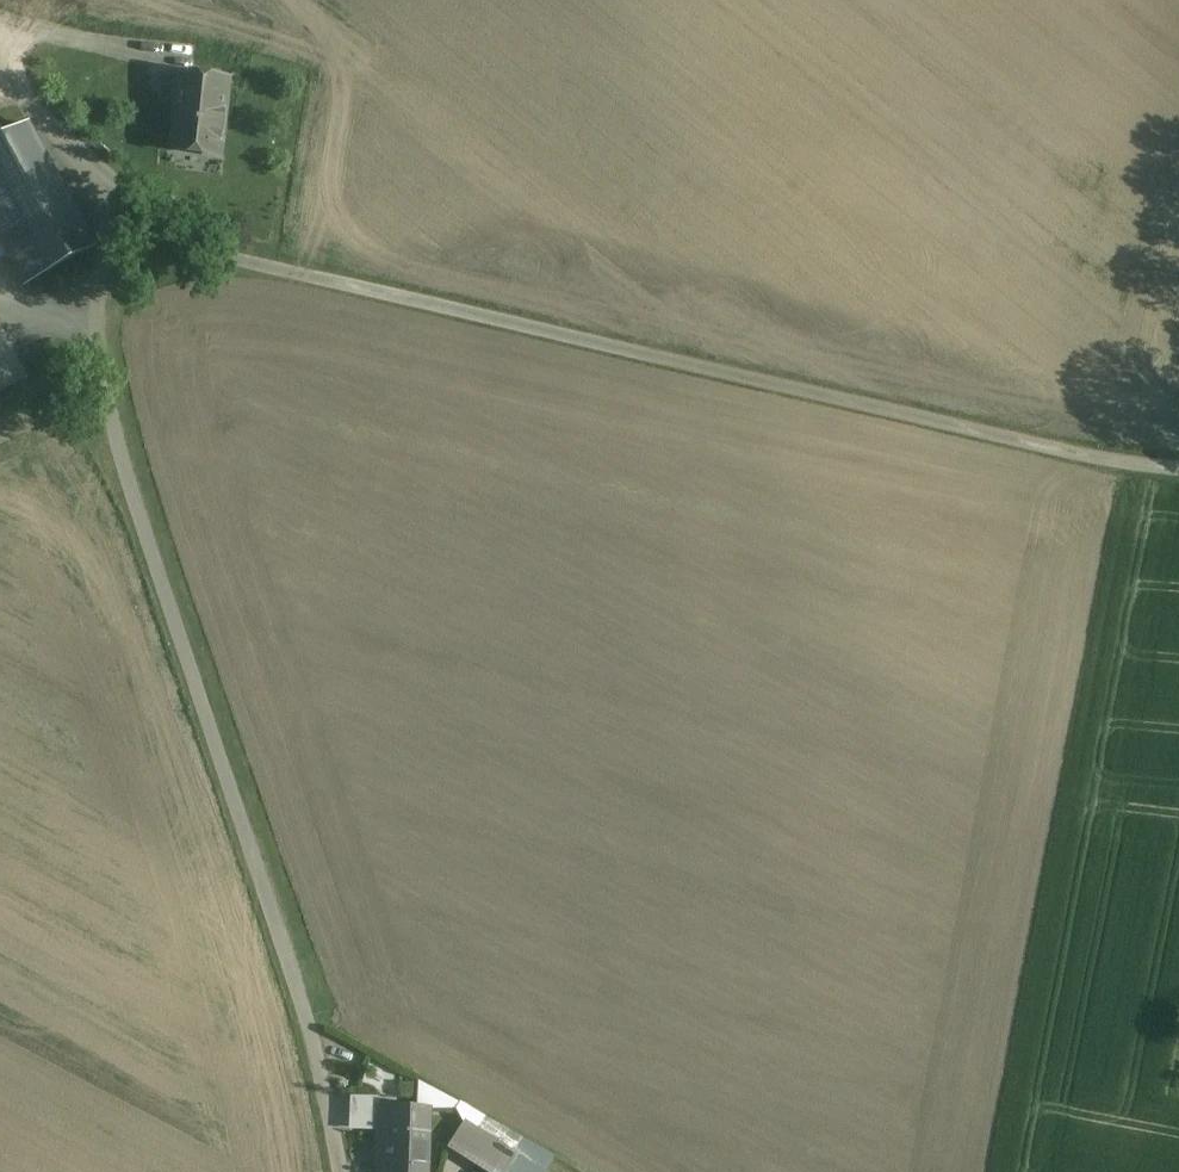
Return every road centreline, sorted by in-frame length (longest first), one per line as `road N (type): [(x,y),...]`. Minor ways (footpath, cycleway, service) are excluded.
road 1 (track): [(92,167),(106,418),(313,1037)]

